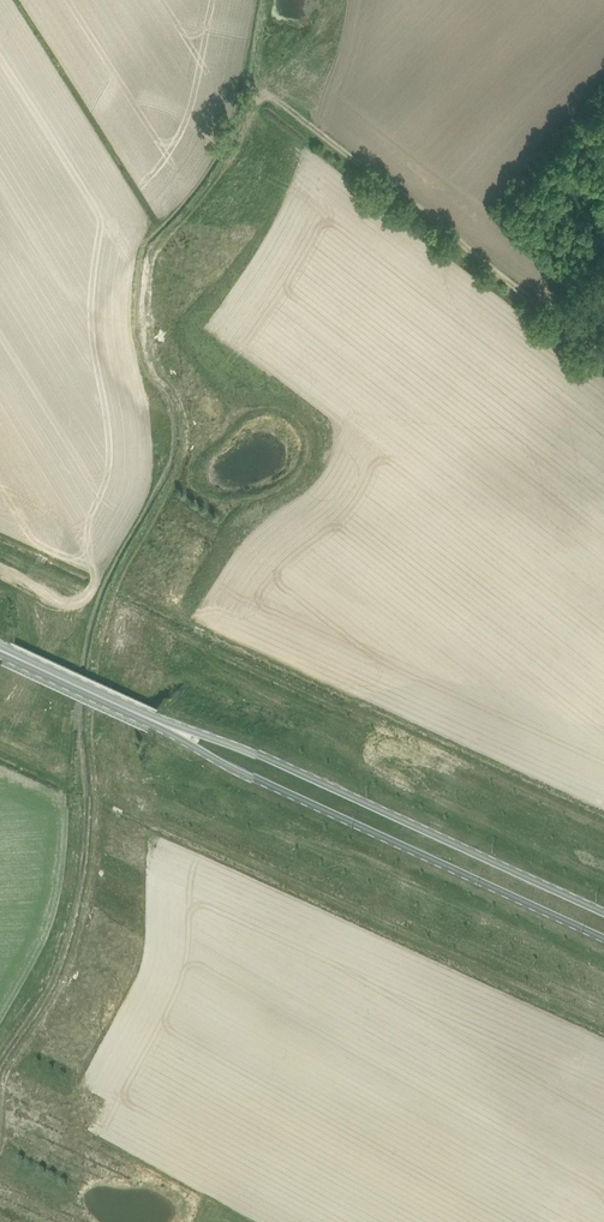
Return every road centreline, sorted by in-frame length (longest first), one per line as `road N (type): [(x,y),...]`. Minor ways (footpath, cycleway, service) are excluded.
road 1 (tertiary): [(174,729),(229,767),(603,940)]
road 2 (tertiary): [(603,915),(245,749),(174,729)]
road 3 (track): [(603,356),(320,137)]
road 4 (tertiary): [(174,729),(6,652)]

